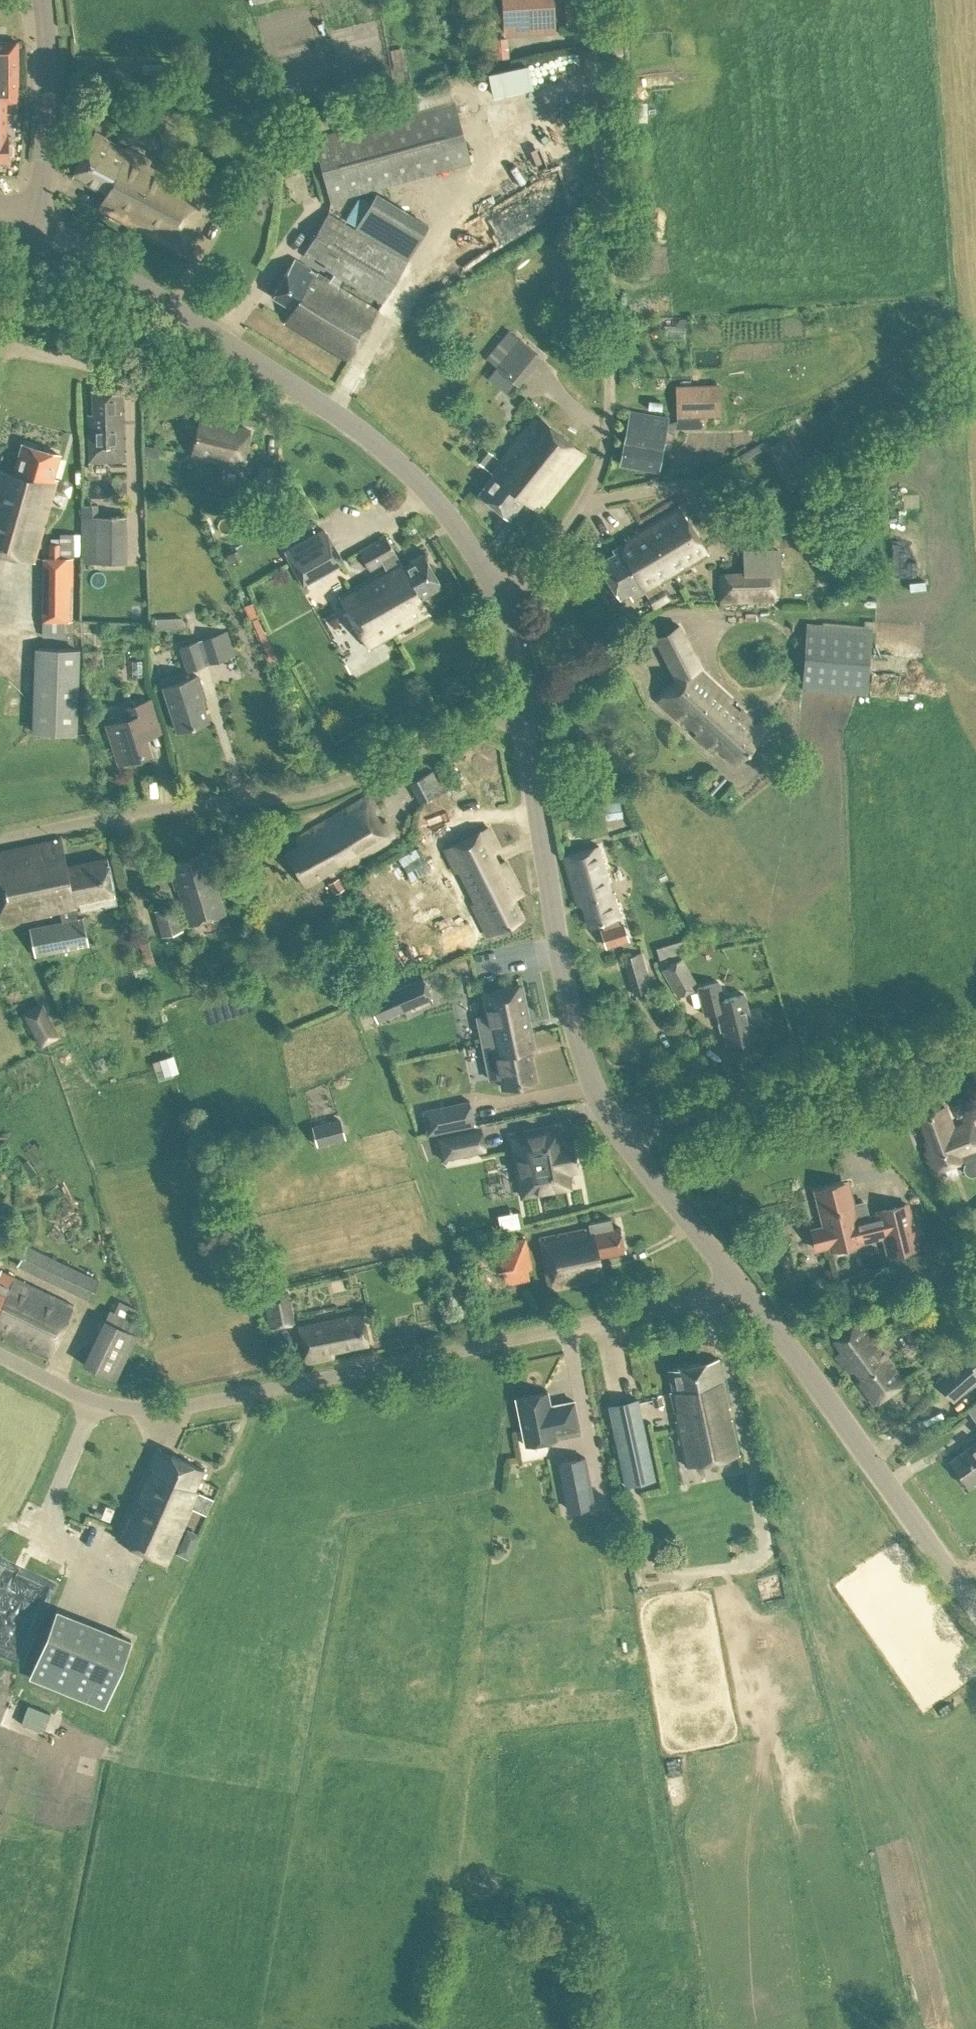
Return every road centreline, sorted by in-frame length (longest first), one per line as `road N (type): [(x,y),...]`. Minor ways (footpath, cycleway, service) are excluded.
road 1 (residential): [(733,1277),(709,1296),(183,1407),(87,1398),(0,1354)]
road 2 (tertiary): [(34,220),(360,432),(438,505),(498,597)]
road 3 (residential): [(522,714),(493,718),(312,792),(143,810),(0,837)]
road 4 (tertiary): [(522,714),(572,1018),(592,1082),(623,1140)]
road 5 (tertiary): [(733,1277),(975,1610)]
road 6 (unclassified): [(623,1140),(649,1124),(975,1038)]
road 7 (residential): [(610,280),(604,454),(527,582),(498,597)]
road 8 (track): [(585,0),(610,280)]
road 9 (tertiary): [(44,0),(47,119),(34,220)]
road 10 (tertiary): [(623,1140),(733,1277)]
road 11 (tertiary): [(34,220),(0,343)]

